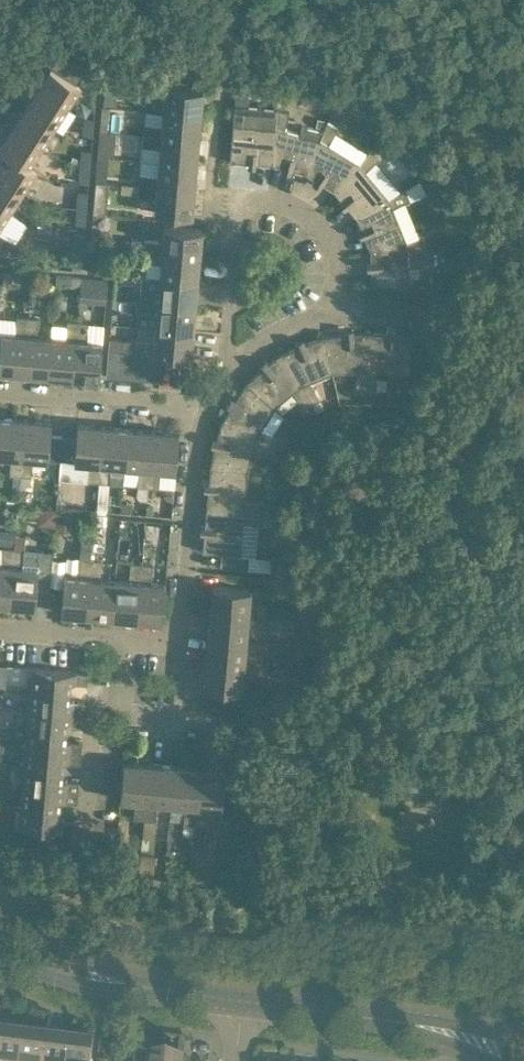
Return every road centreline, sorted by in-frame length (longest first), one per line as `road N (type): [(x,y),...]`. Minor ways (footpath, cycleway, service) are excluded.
road 1 (residential): [(0,629),(175,643),(204,402)]
road 2 (residential): [(222,377),(313,316),(338,280),(329,237),(305,216),(288,202),(237,195)]
road 3 (tertiary): [(227,1006),(107,983),(0,933)]
road 4 (tertiary): [(432,1029),(227,1006)]
road 5 (residential): [(204,402),(0,388)]
road 6 (residential): [(237,195),(222,377)]

